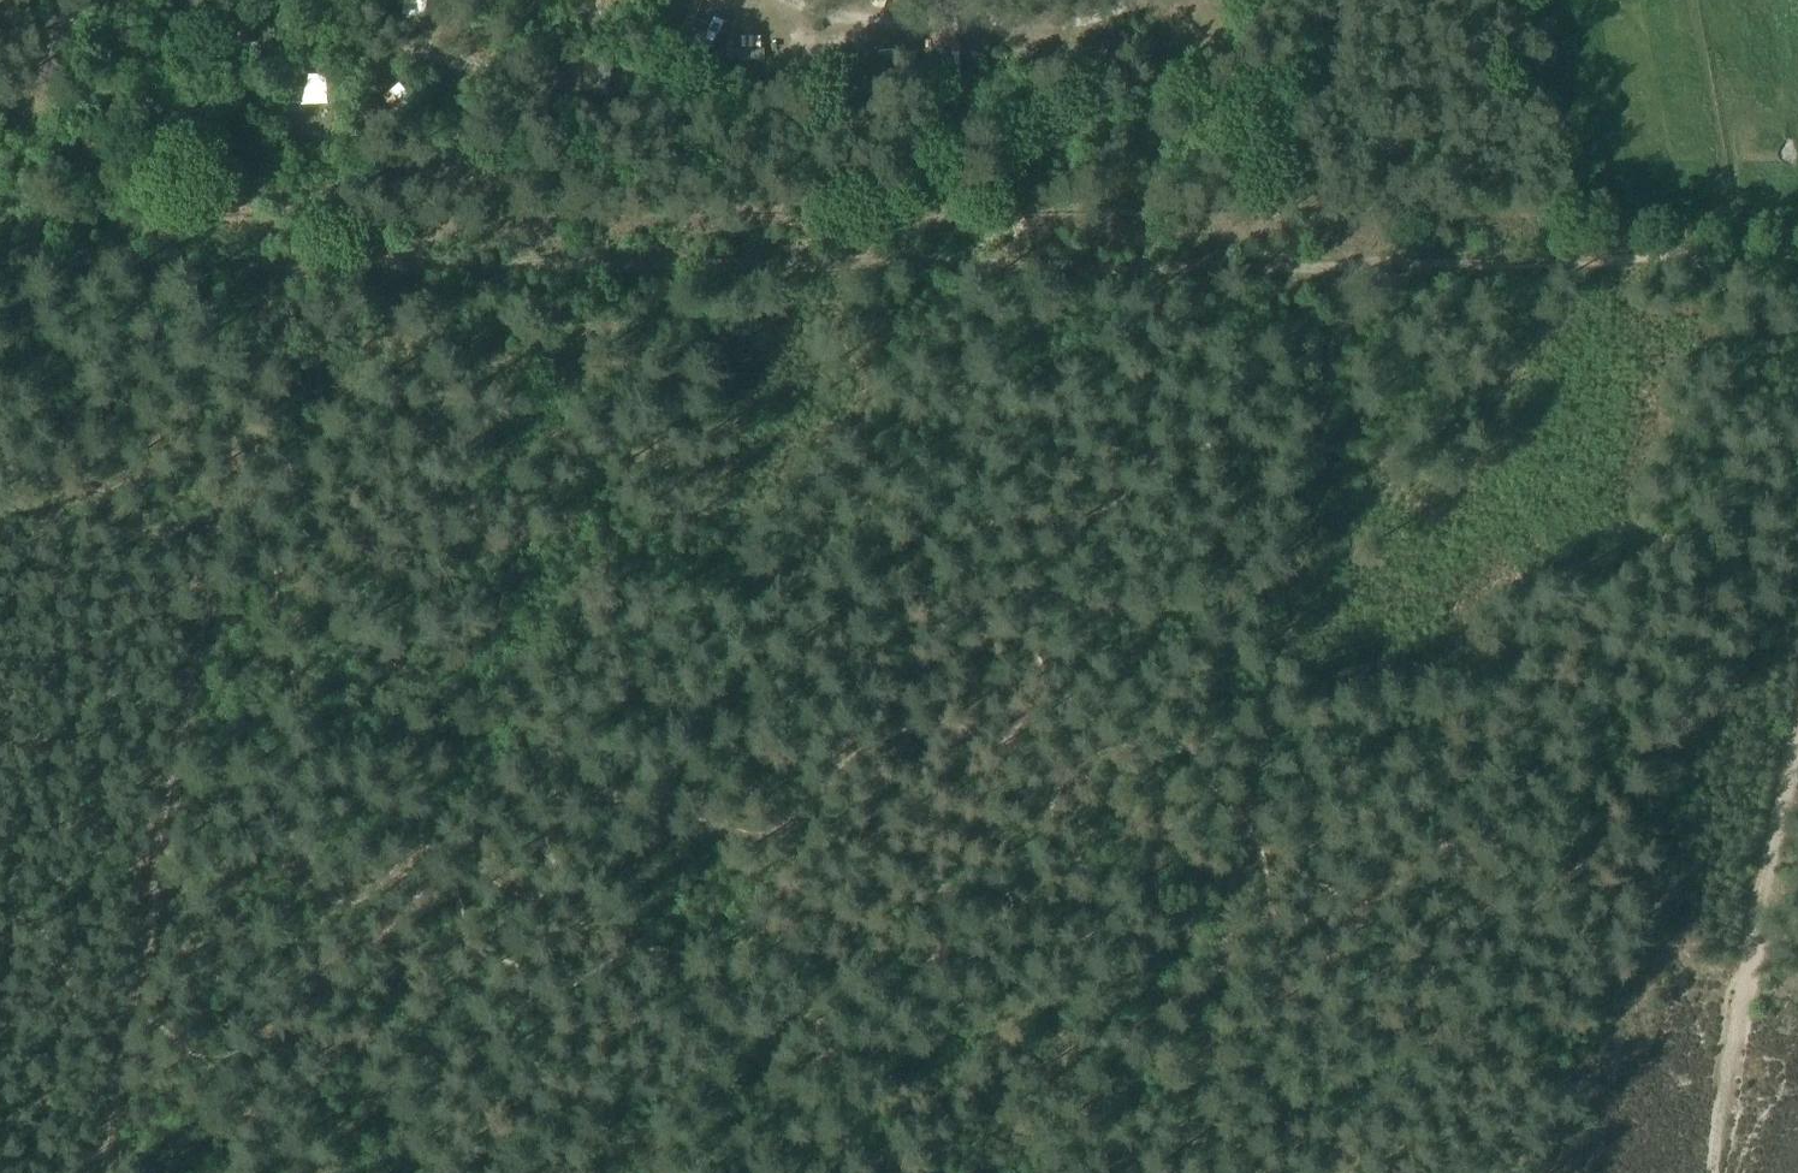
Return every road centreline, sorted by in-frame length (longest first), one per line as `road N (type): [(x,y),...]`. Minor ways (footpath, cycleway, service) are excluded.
road 1 (track): [(1349,268),(0,283)]
road 2 (track): [(305,279),(147,1172)]
road 3 (track): [(1737,1172),(1797,813)]
road 4 (track): [(1697,271),(1349,268)]

